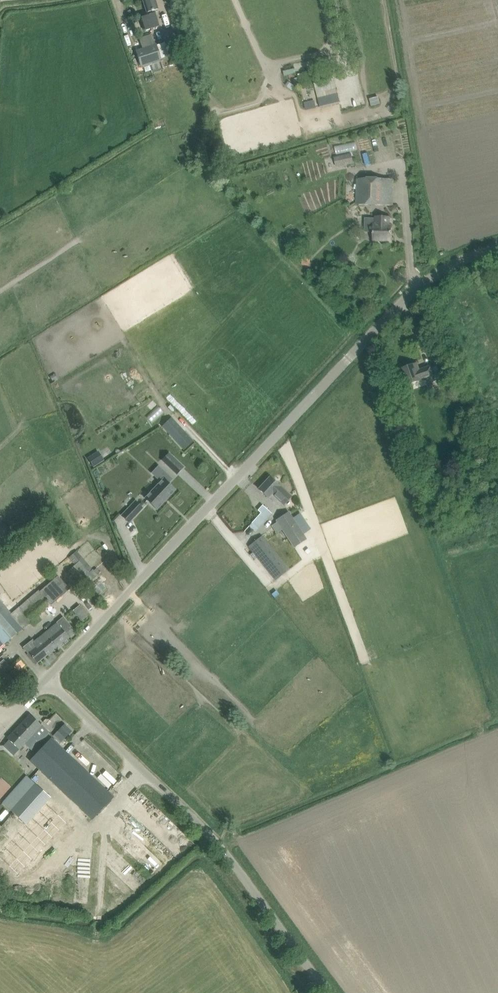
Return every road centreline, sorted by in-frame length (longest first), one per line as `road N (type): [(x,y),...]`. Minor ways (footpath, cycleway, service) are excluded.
road 1 (unclassified): [(46,679),(422,285),(497,248)]
road 2 (unclassified): [(328,992),(218,844),(46,679)]

